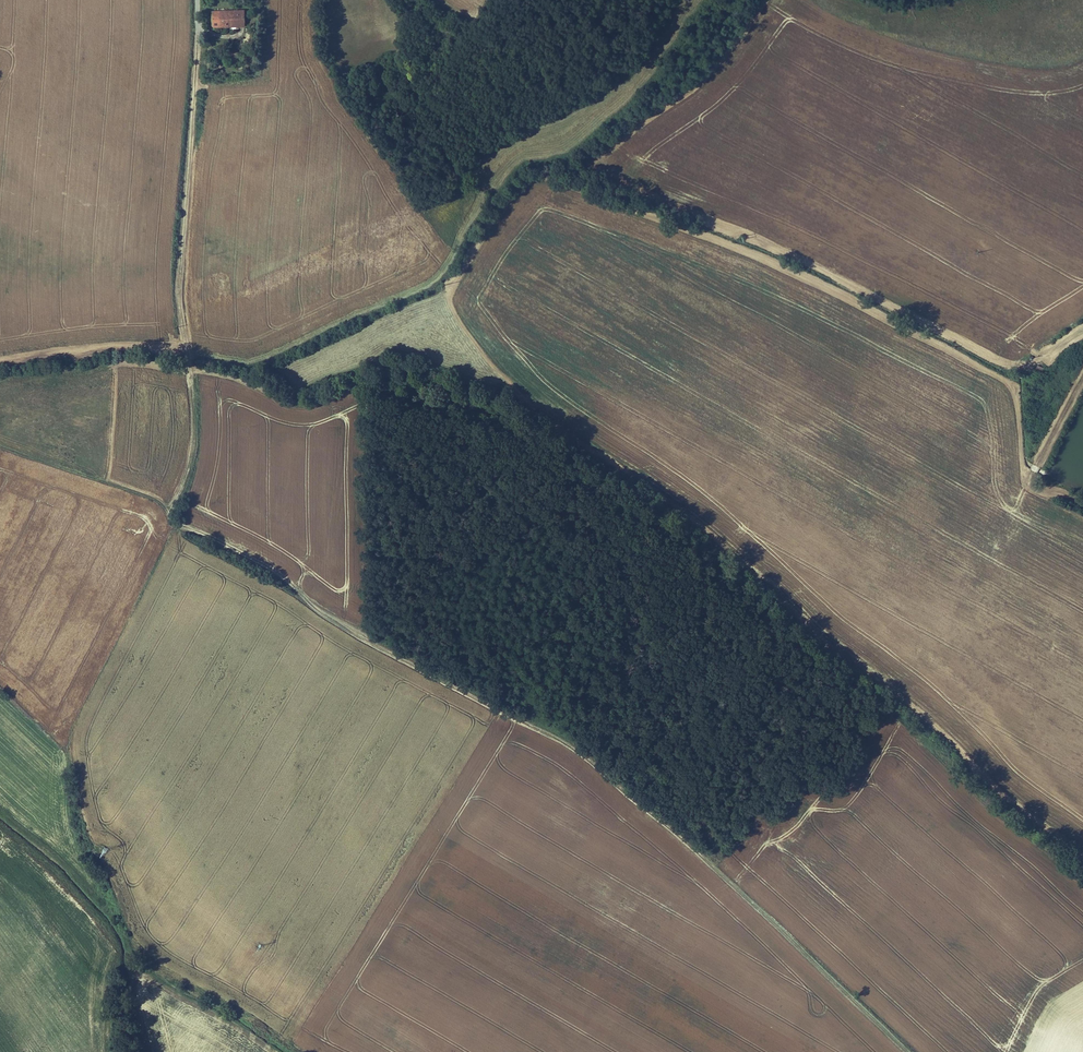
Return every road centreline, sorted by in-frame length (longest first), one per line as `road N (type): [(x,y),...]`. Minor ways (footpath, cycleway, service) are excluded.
road 1 (track): [(172,519),(260,563),(345,627),(570,746),(723,876),(907,1051)]
road 2 (track): [(198,33),(178,283),(195,437),(172,519)]
road 3 (track): [(0,448),(148,497),(172,519)]
road 4 (track): [(1082,378),(1031,475),(1039,492)]

